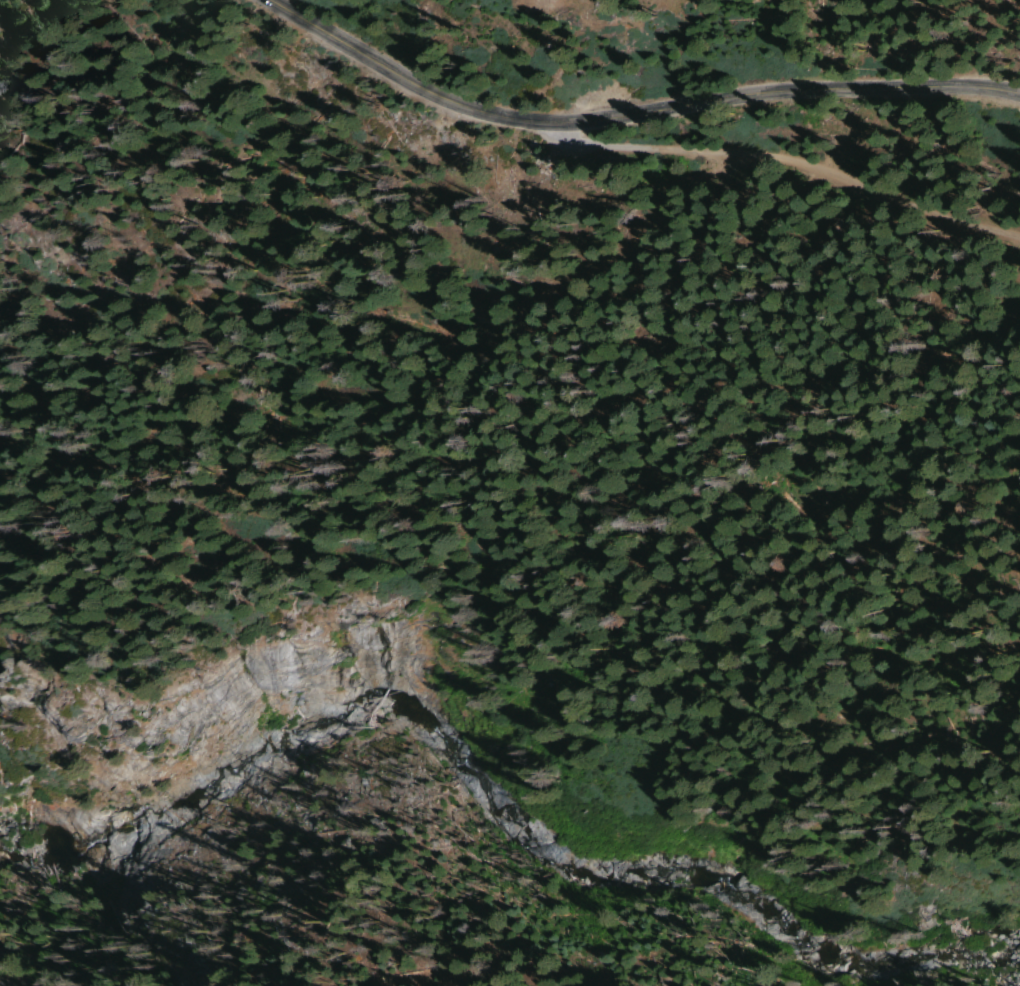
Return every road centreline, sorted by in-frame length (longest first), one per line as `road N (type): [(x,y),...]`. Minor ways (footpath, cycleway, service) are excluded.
road 1 (tertiary): [(910,79),(826,79),(563,116),(445,93),(297,0)]
road 2 (track): [(1019,234),(860,177),(771,157),(592,144),(563,129),(556,115)]

